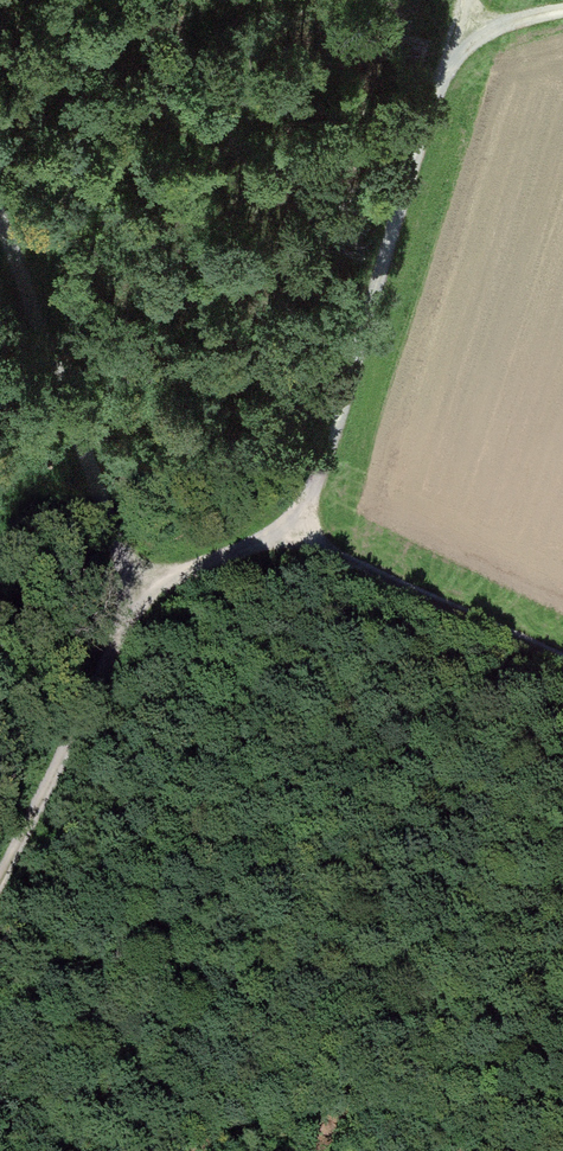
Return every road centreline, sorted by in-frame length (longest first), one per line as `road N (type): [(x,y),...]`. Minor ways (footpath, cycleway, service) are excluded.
road 1 (track): [(151,594),(255,542),(300,531),(370,258),(442,44)]
road 2 (track): [(0,217),(95,485),(151,594)]
road 3 (track): [(0,861),(151,594)]
road 4 (track): [(562,663),(393,585),(300,531)]
road 5 (track): [(442,44),(489,22),(562,10)]

